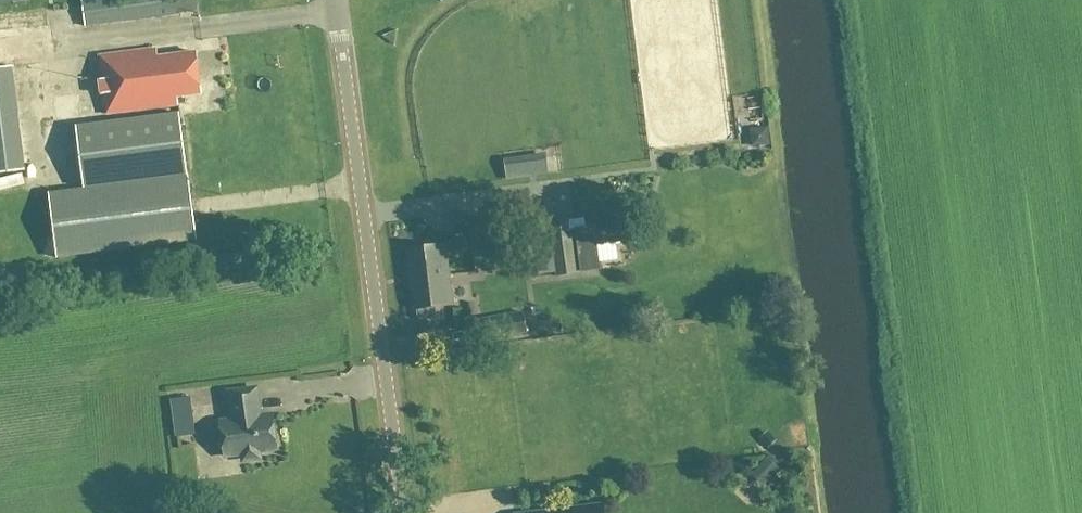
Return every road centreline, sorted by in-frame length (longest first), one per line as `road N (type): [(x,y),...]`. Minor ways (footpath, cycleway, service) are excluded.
road 1 (tertiary): [(402,512),(335,0)]

